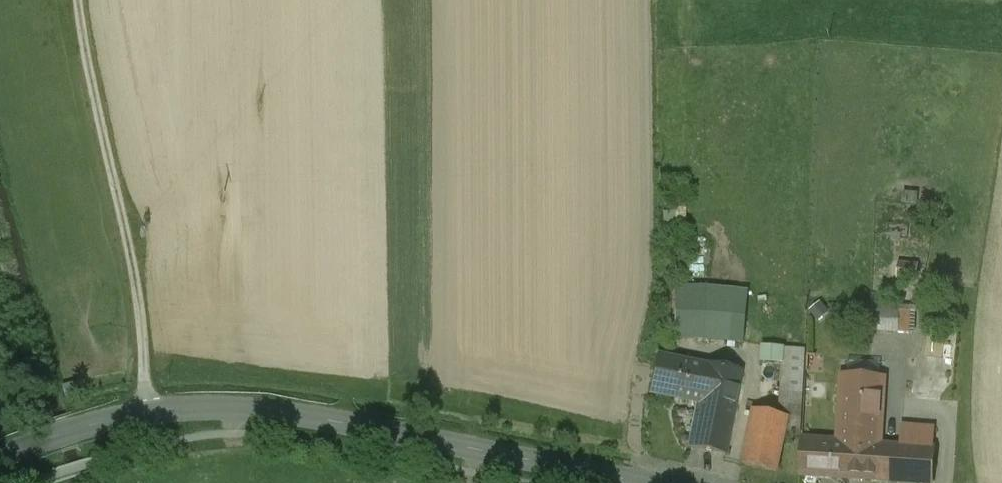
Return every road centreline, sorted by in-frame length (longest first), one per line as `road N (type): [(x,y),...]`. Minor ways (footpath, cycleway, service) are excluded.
road 1 (tertiary): [(0,460),(112,422),(232,410),(638,482)]
road 2 (track): [(143,415),(138,300),(78,0)]

